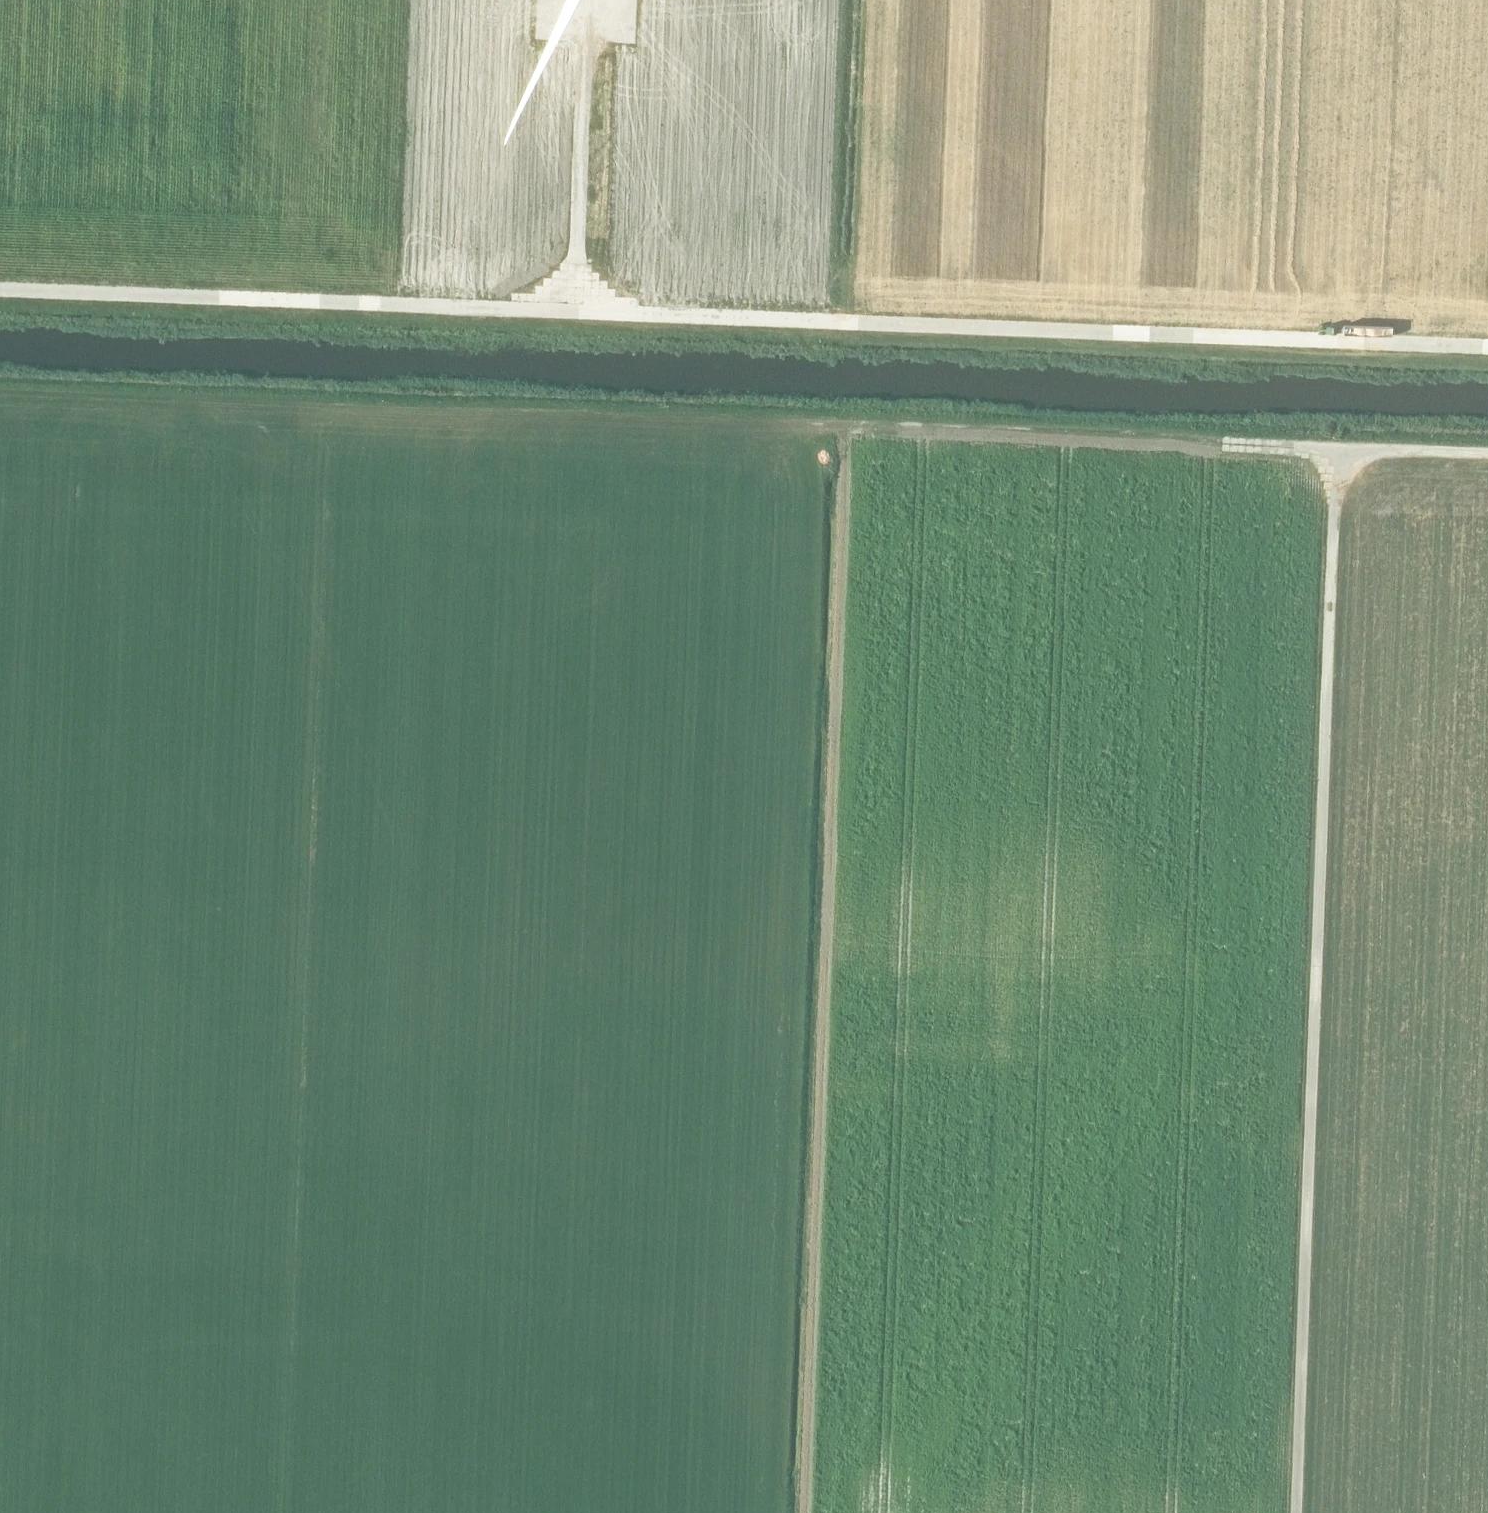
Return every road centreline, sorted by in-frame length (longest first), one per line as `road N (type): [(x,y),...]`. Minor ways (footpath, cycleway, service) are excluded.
road 1 (unclassified): [(1291,1512),(1340,472),(1363,452),(1487,456)]

